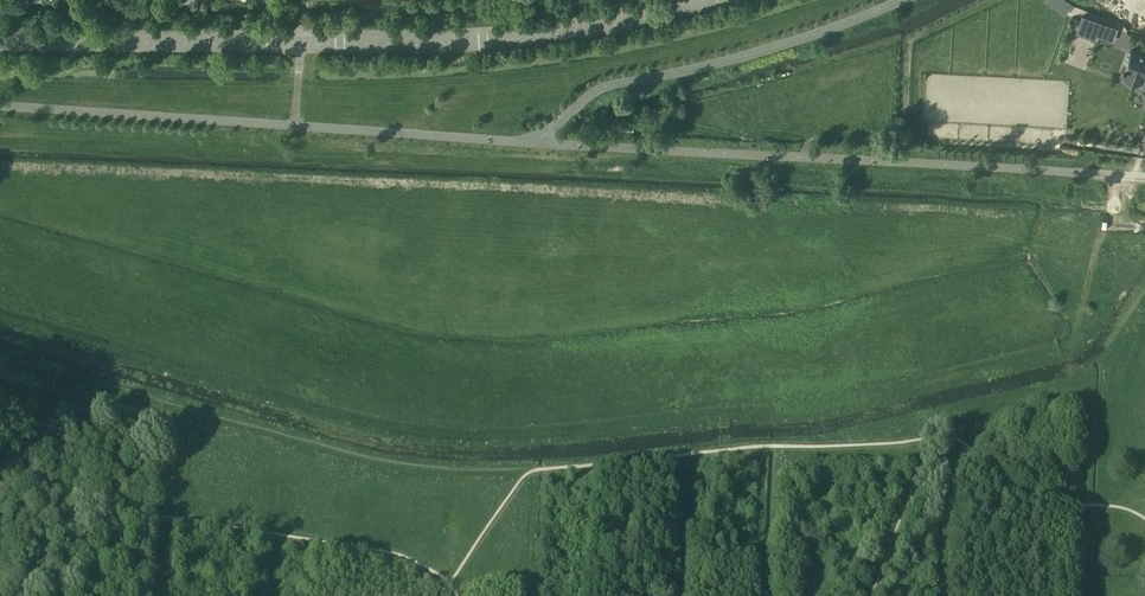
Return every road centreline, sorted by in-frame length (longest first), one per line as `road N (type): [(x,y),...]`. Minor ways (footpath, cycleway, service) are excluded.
road 1 (tertiary): [(0,42),(484,41),(622,23),(698,4)]

